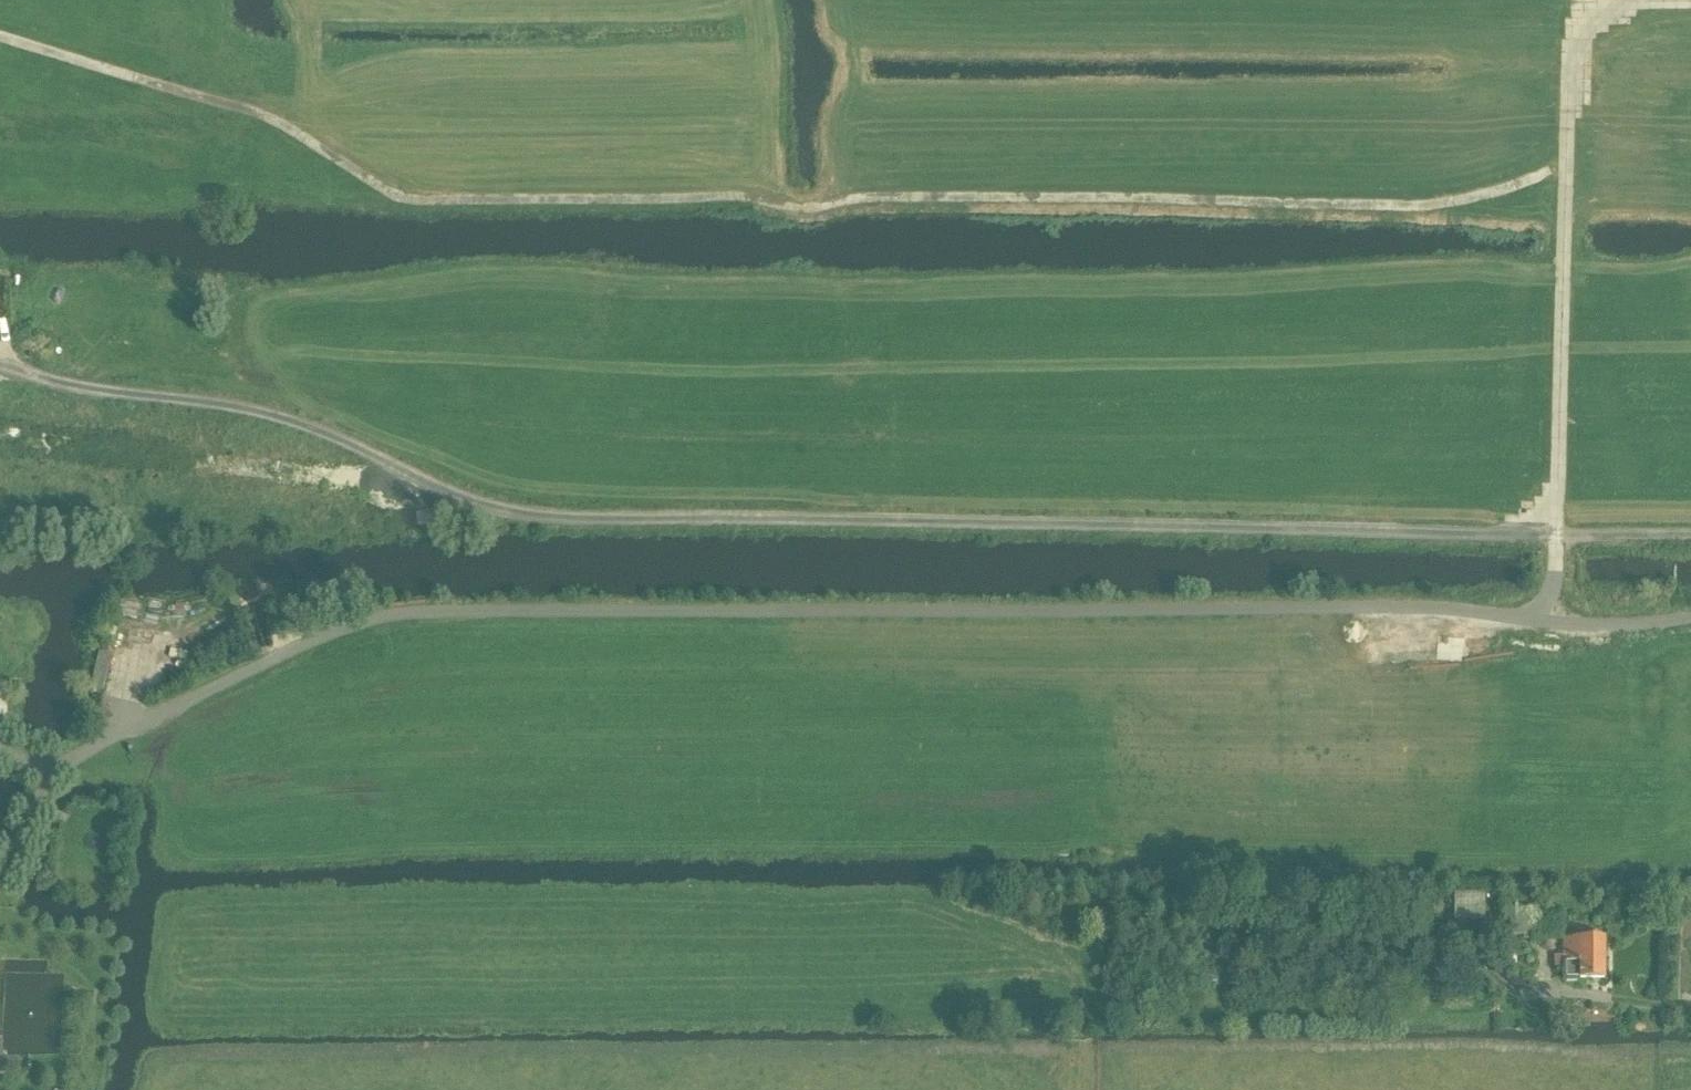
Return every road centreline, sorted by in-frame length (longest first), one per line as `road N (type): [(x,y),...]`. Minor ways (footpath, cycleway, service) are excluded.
road 1 (track): [(0,35),(273,120),(400,201),(728,195),(782,207),(1090,196),(1418,209),(1491,200)]

